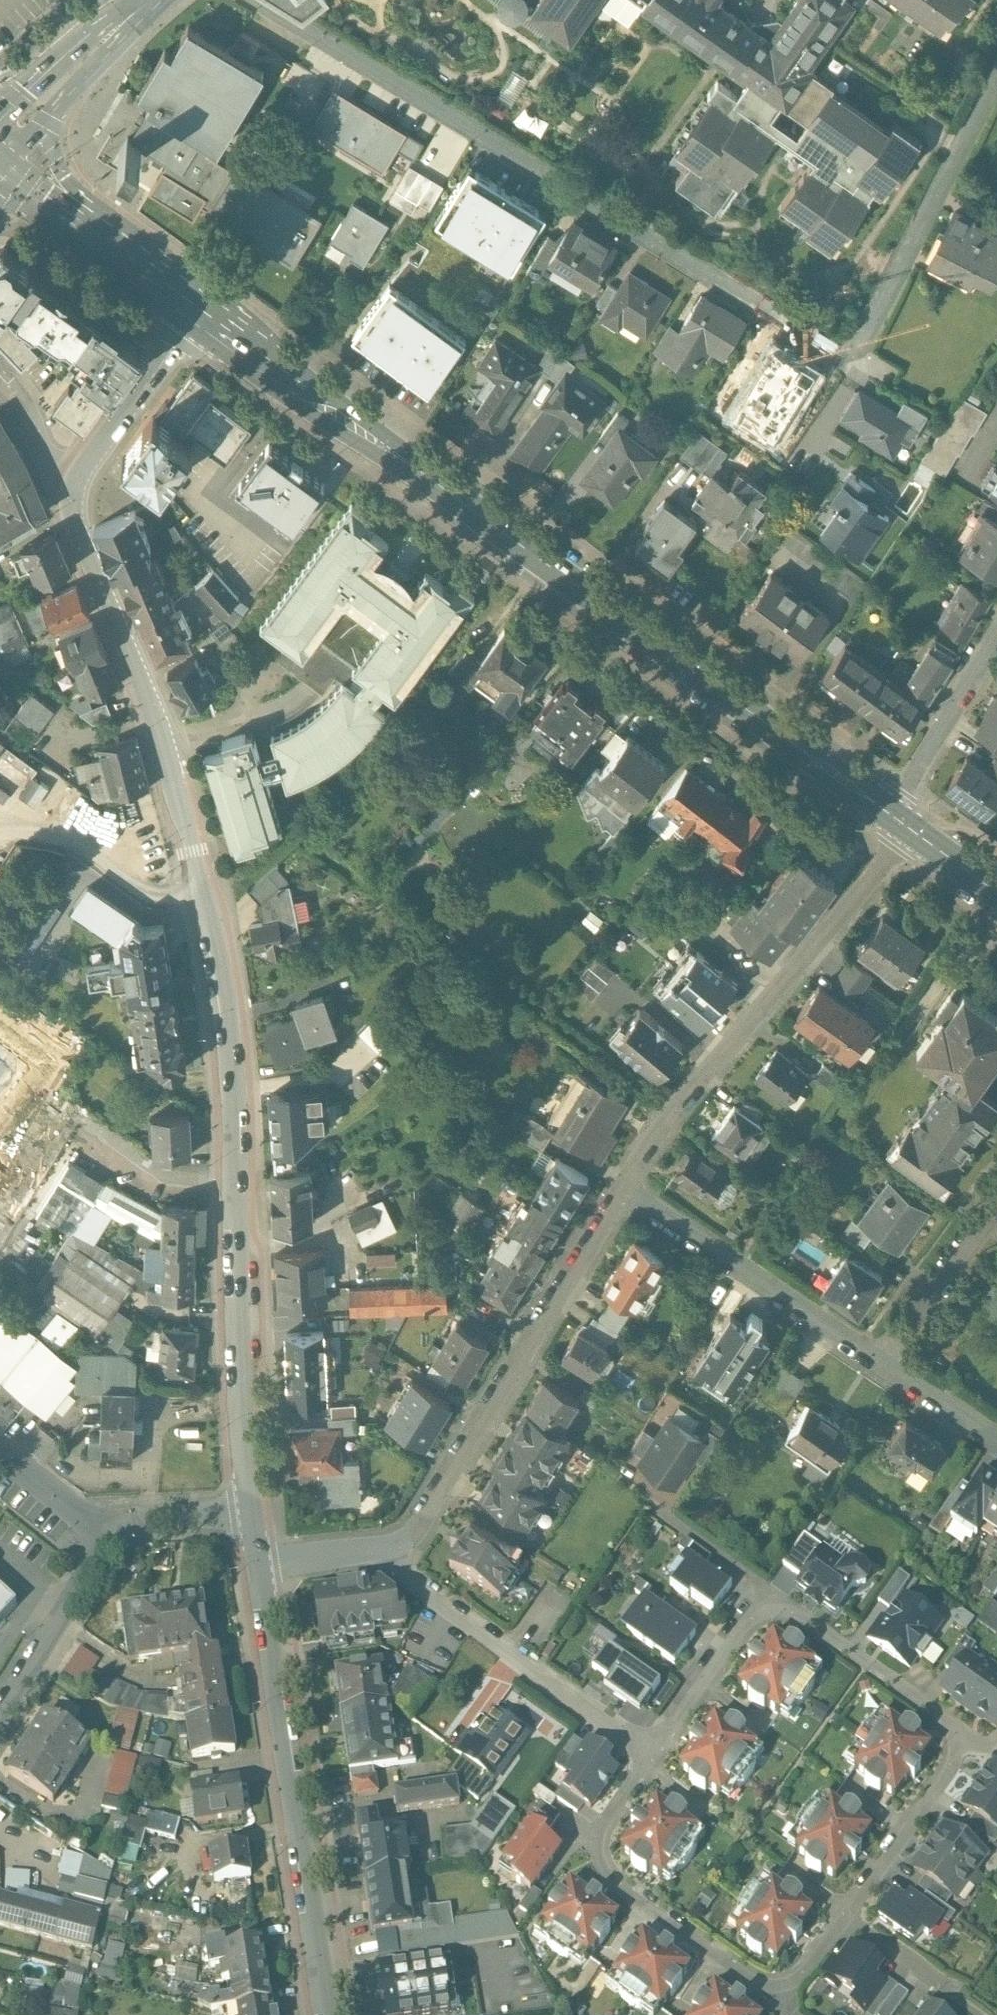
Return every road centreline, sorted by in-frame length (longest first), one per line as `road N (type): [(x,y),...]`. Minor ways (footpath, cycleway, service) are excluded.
road 1 (tertiary): [(264,1502),(213,926),(155,709),(73,509),(74,493)]
road 2 (residential): [(771,1591),(925,1713),(948,1746),(950,1775),(848,1923),(788,1984),(752,1993),(607,1881),(593,1856),(593,1829),(655,1754)]
road 3 (secondary): [(894,806),(214,308)]
road 4 (residential): [(254,0),(857,354)]
road 5 (residential): [(632,1191),(671,1123),(915,821)]
road 6 (tertiary): [(331,2014),(271,1554)]
road 7 (residential): [(390,1543),(424,1523),(632,1191)]
road 8 (residential): [(390,1543),(409,1571),(655,1754)]
road 9 (residential): [(887,1359),(632,1191)]
road 10 (residential): [(996,88),(857,354)]
road 11 (secondary): [(214,308),(0,158)]
road 12 (tertiary): [(74,493),(214,308)]
road 13 (residential): [(115,1533),(0,1713)]
road 14 (residential): [(0,138),(153,0)]
road 15 (residential): [(655,1754),(771,1591)]
road 16 (residential): [(996,642),(894,806)]
road 17 (residential): [(887,1359),(996,1215)]
road 18 (residential): [(115,1533),(139,1519),(264,1502)]
road 19 (residential): [(996,1436),(887,1359)]
road 20 (residential): [(0,387),(54,478),(74,493)]
road 21 (residential): [(893,1948),(996,2011)]

